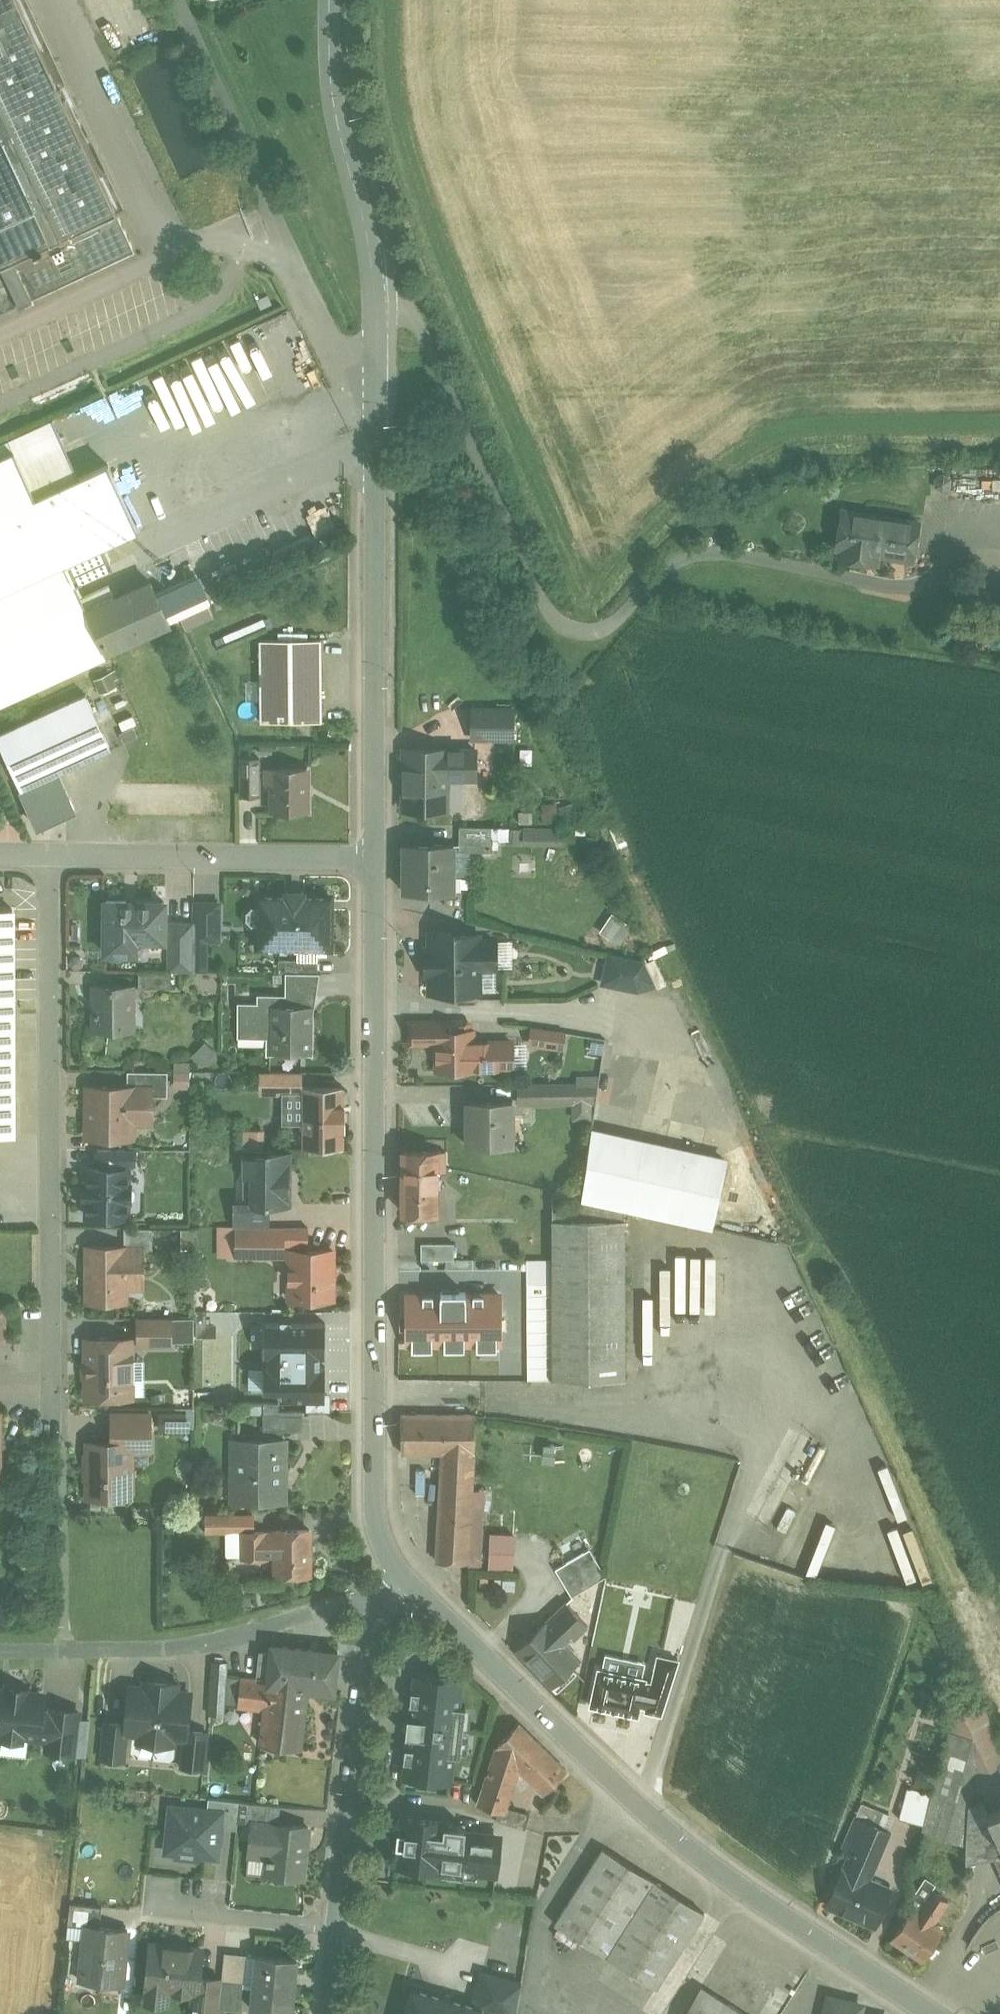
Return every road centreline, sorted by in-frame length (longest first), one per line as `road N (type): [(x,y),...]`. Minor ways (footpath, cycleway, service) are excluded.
road 1 (tertiary): [(374,854),(375,266),(336,104),(332,0)]
road 2 (tertiary): [(400,1577),(377,1539),(372,1506),(374,854)]
road 3 (tertiary): [(931,2013),(656,1821),(400,1577)]
road 4 (residential): [(329,2013),(377,1600)]
road 5 (residential): [(0,1651),(174,1647),(377,1600)]
road 6 (residential): [(374,854),(0,851)]

